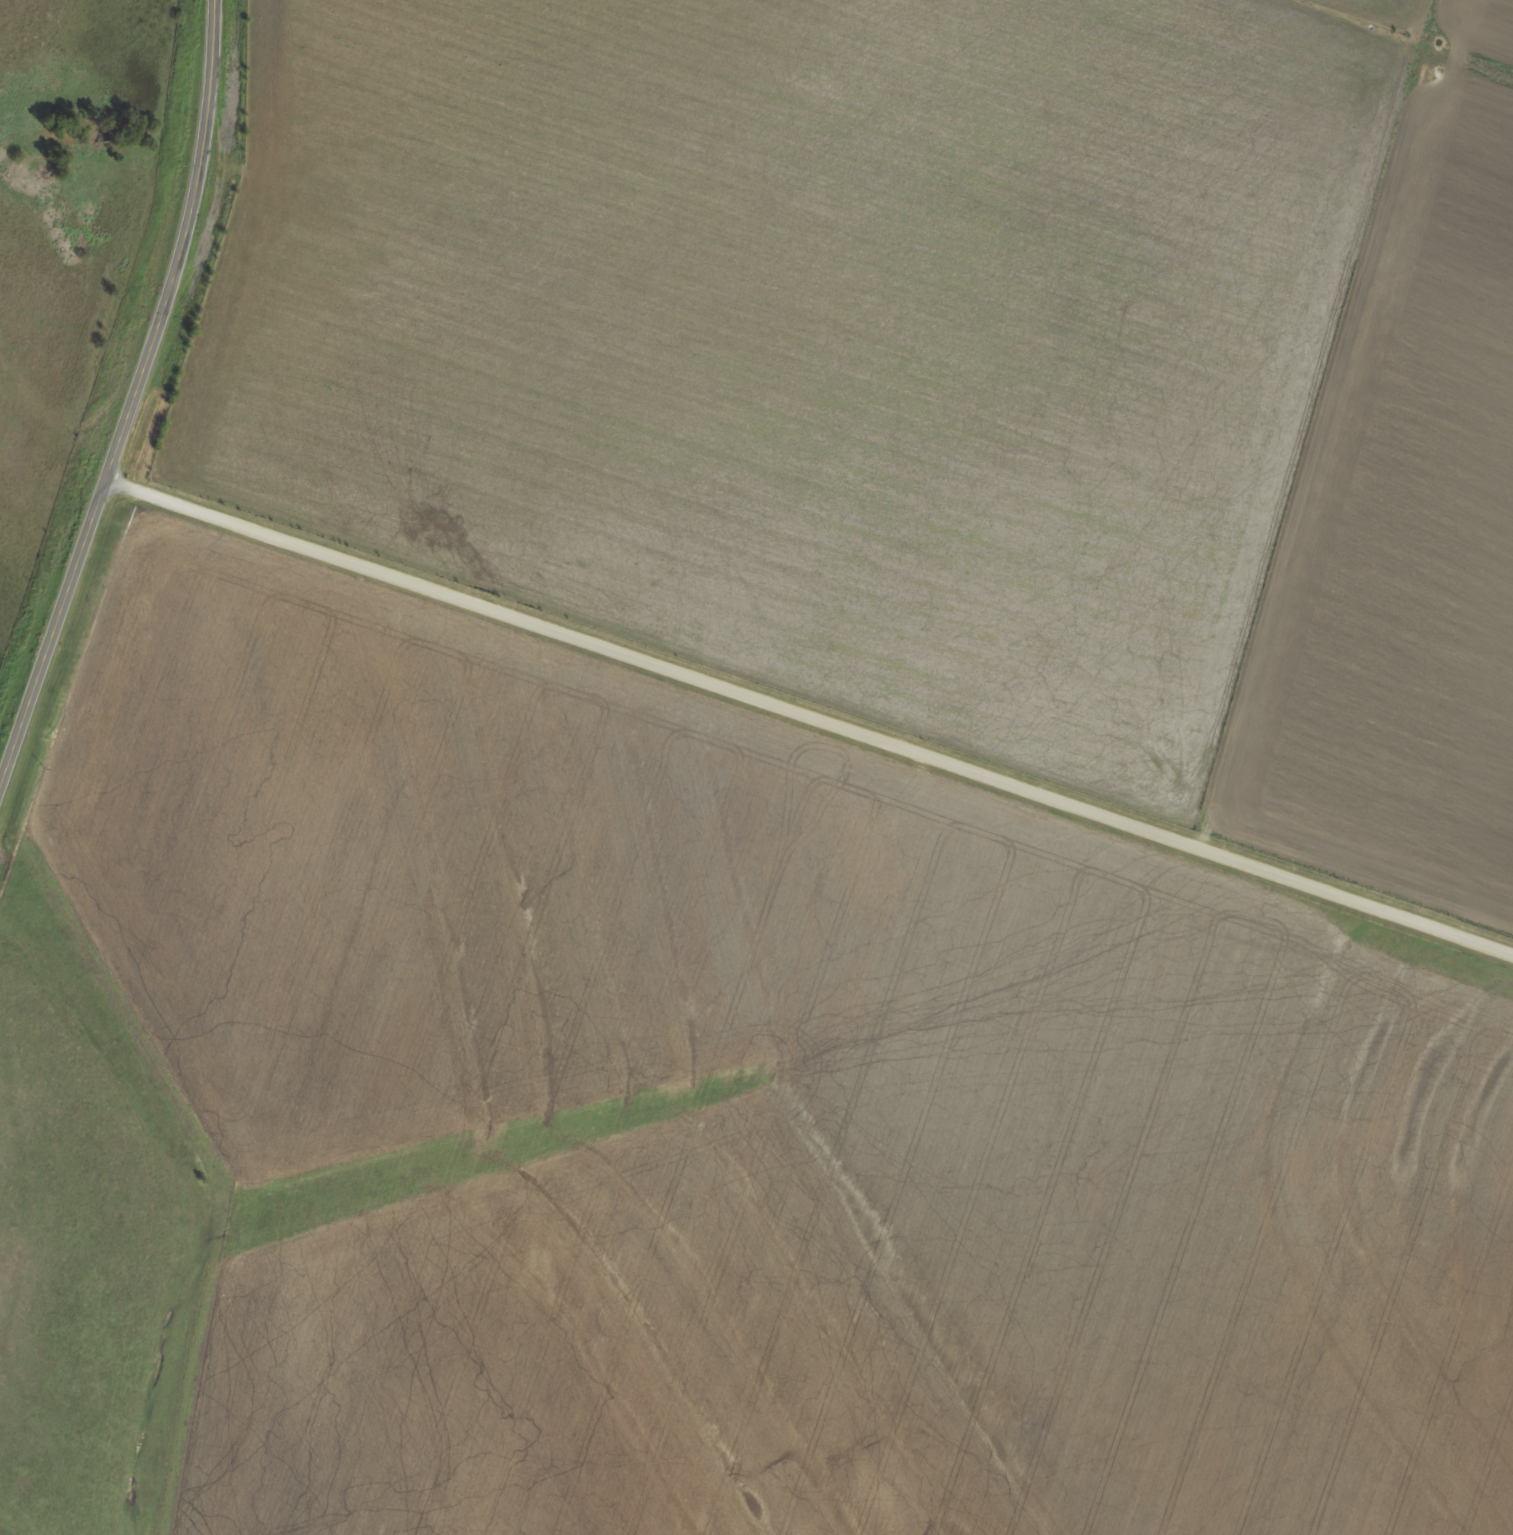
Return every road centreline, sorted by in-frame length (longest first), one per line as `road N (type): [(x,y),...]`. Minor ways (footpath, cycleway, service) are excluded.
road 1 (residential): [(1512,958),(313,570)]
road 2 (secondary): [(212,0),(197,173),(174,276),(0,792)]
road 3 (residential): [(108,486),(313,570)]

